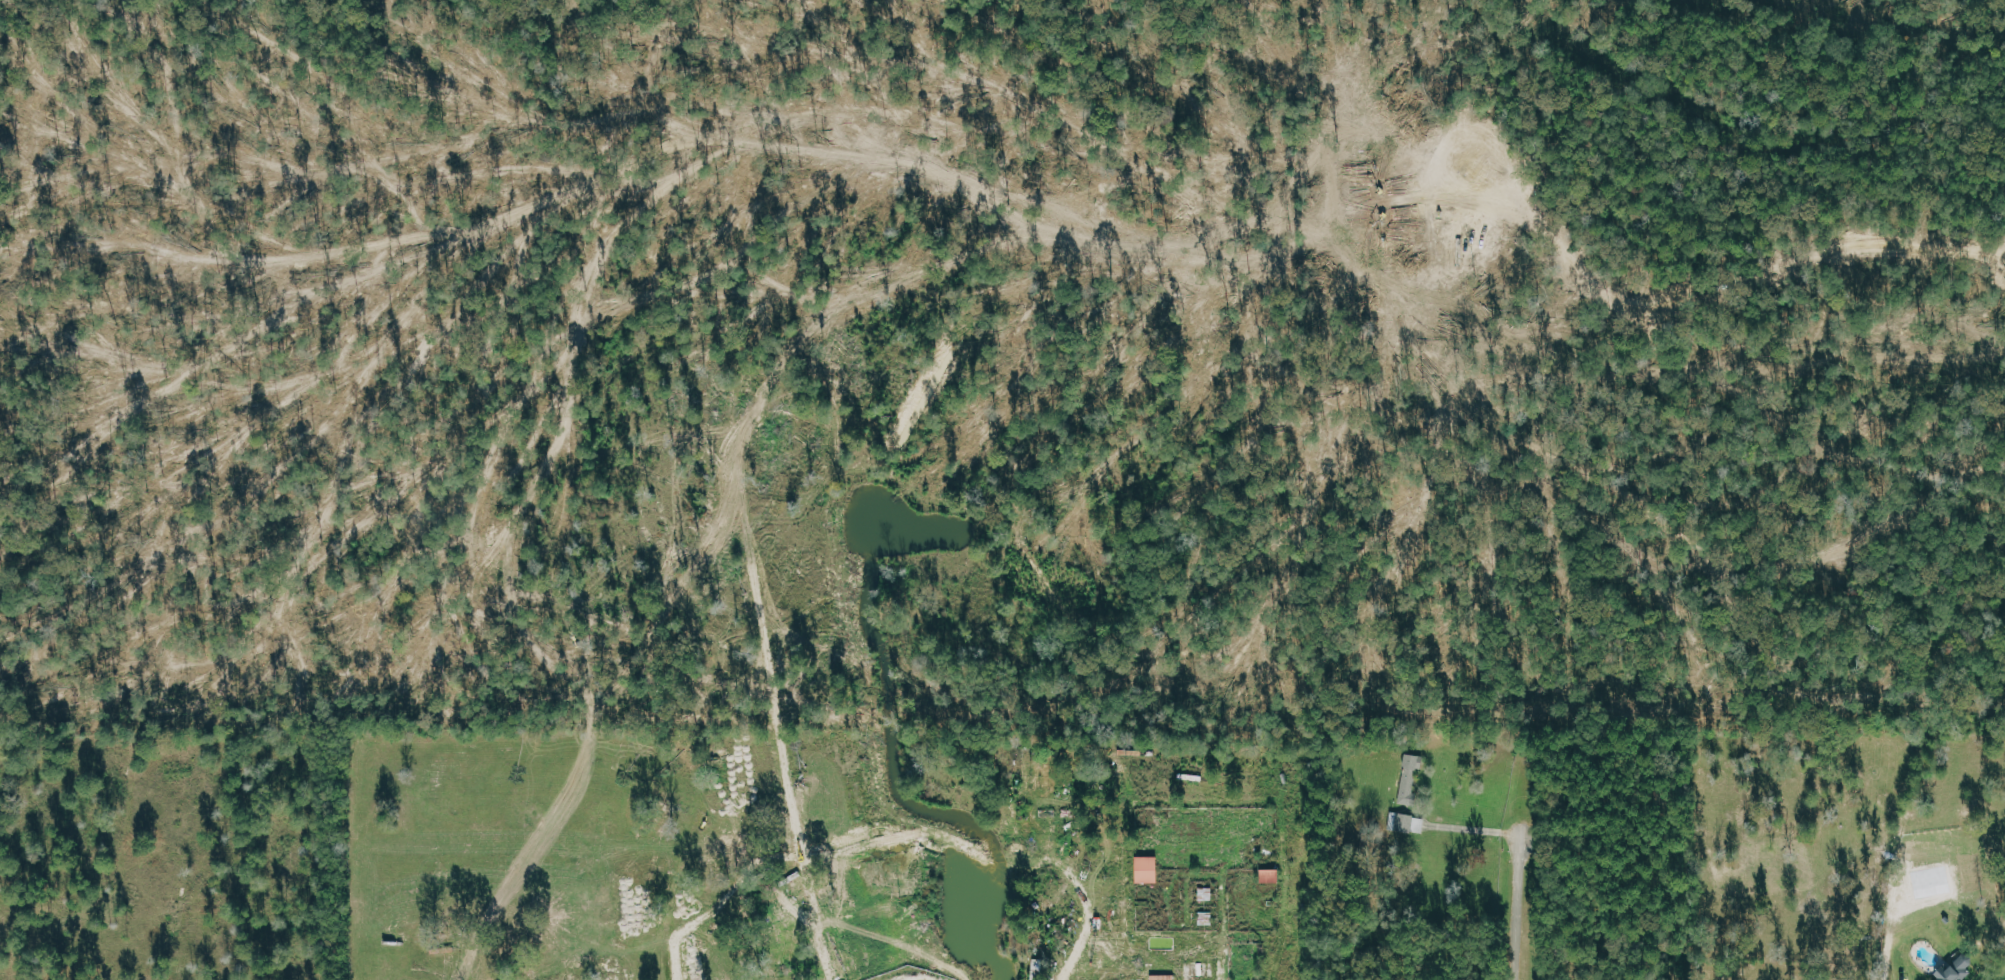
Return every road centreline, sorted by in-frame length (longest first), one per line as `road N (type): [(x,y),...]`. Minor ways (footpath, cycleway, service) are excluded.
road 1 (residential): [(1511,979),(1516,827)]

